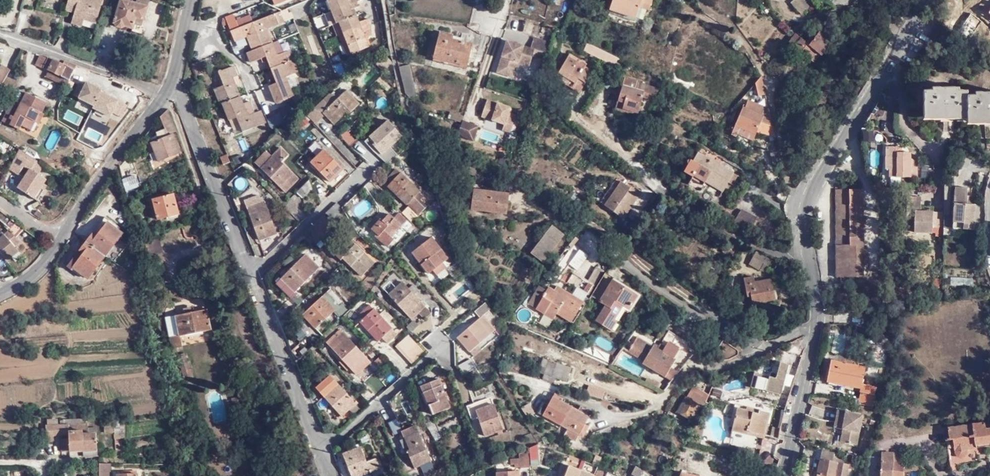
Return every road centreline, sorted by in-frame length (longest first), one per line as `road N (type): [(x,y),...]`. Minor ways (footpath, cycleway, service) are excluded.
road 1 (unclassified): [(780,475),(821,303),(797,202),(931,0)]
road 2 (tertiary): [(171,83),(42,268),(0,296)]
road 3 (residential): [(171,83),(251,276)]
road 4 (residential): [(251,276),(322,454)]
road 5 (residential): [(322,454),(443,348)]
road 6 (residential): [(251,276),(364,169)]
road 7 (unclassified): [(416,142),(381,0)]

